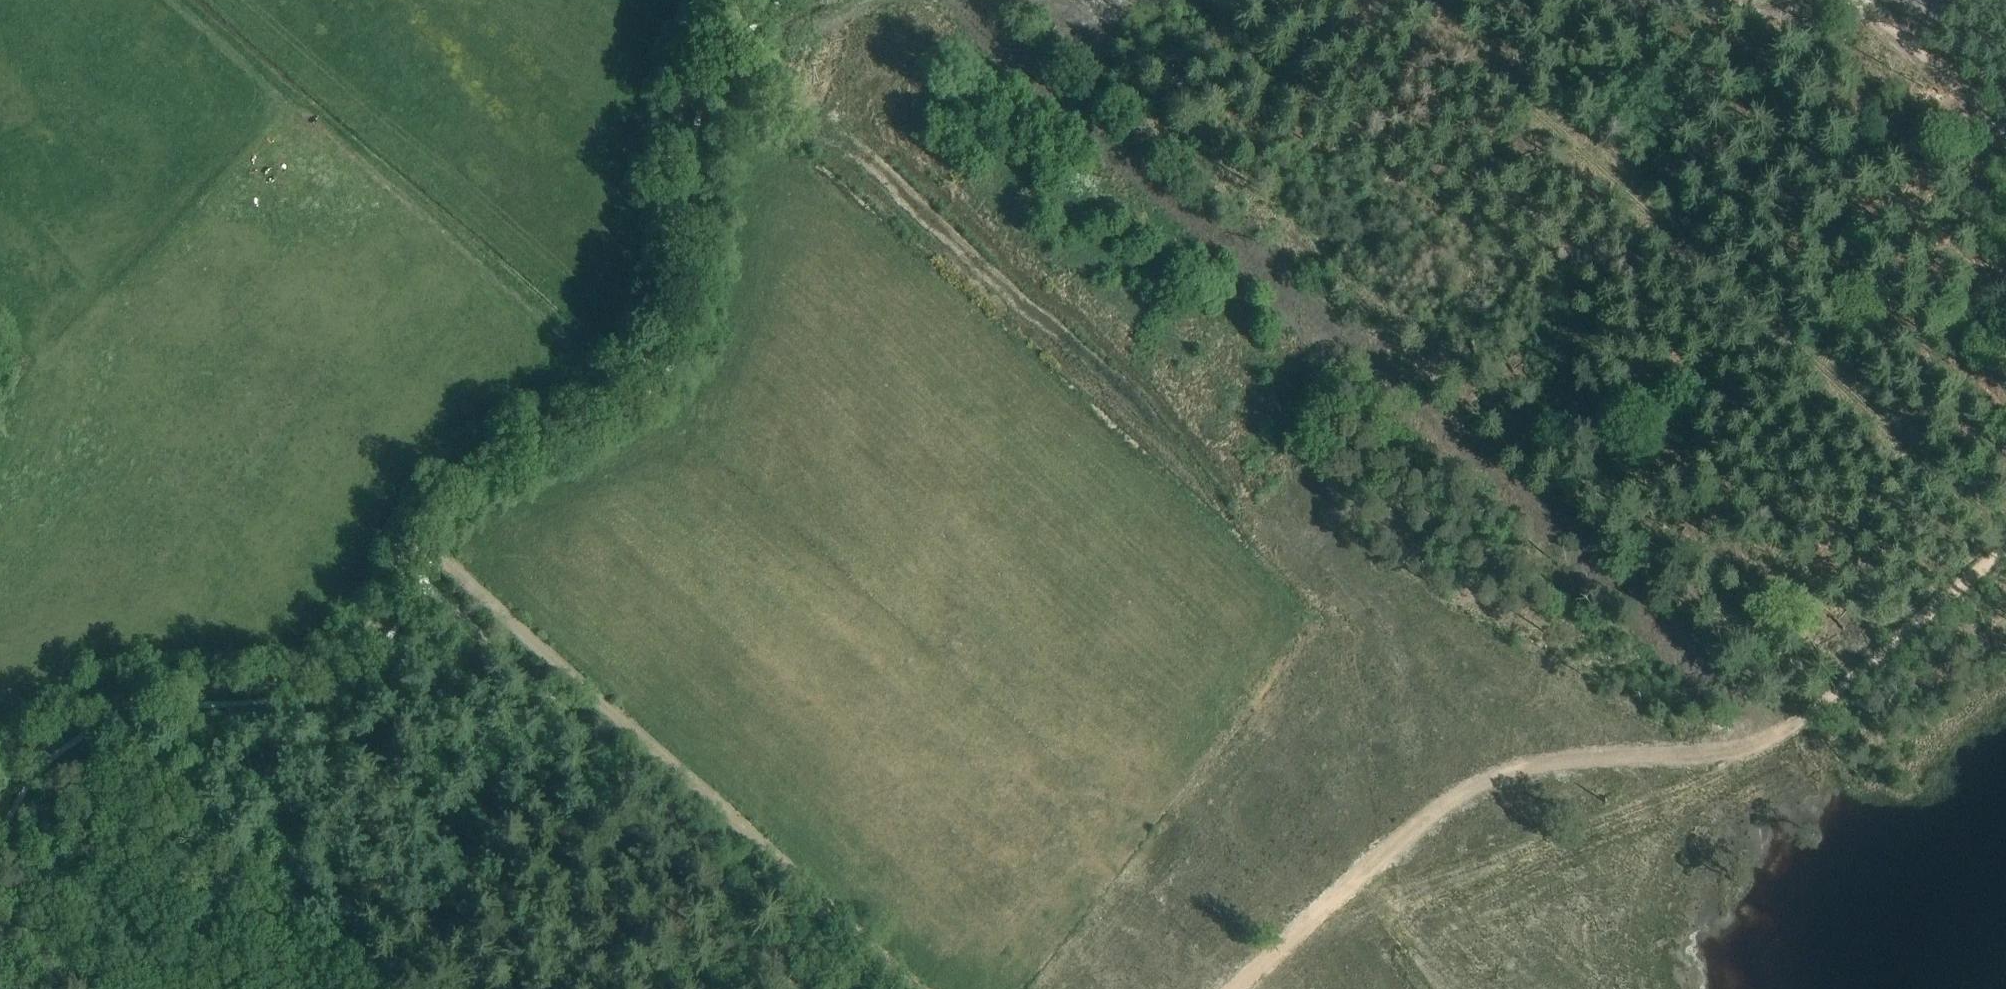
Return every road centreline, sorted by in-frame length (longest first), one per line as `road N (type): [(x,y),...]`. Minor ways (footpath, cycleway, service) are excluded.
road 1 (track): [(2005,550),(1807,717),(1753,747),(1550,763),(1455,798),(1238,988)]
road 2 (track): [(413,544),(438,495),(470,464),(598,409),(662,345),(674,297),(673,151),(683,91),(713,35),(750,0)]
road 3 (track): [(926,988),(413,544)]
road 4 (track): [(0,796),(23,759),(98,707),(152,692),(289,682),(339,662),(385,614),(413,544)]
road 5 (track): [(1857,0),(2005,136)]

